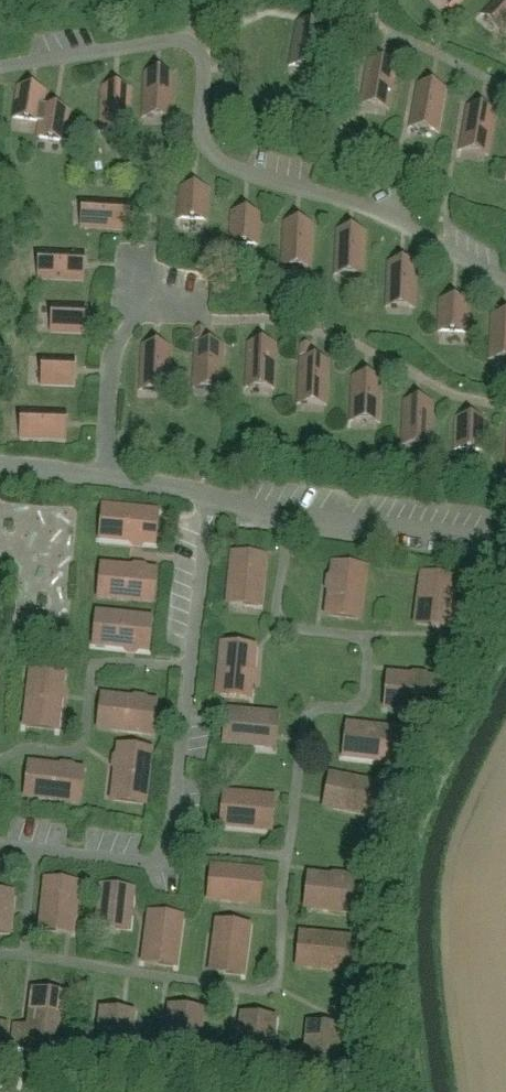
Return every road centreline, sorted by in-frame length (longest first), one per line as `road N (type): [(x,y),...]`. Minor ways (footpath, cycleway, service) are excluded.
road 1 (residential): [(505,281),(385,214),(227,164),(208,150),(202,59),(187,41),(0,66)]
road 2 (residential): [(0,846),(164,858),(210,499)]
road 3 (residential): [(210,499),(273,516),(505,546)]
road 4 (residential): [(113,482),(124,352),(139,306)]

